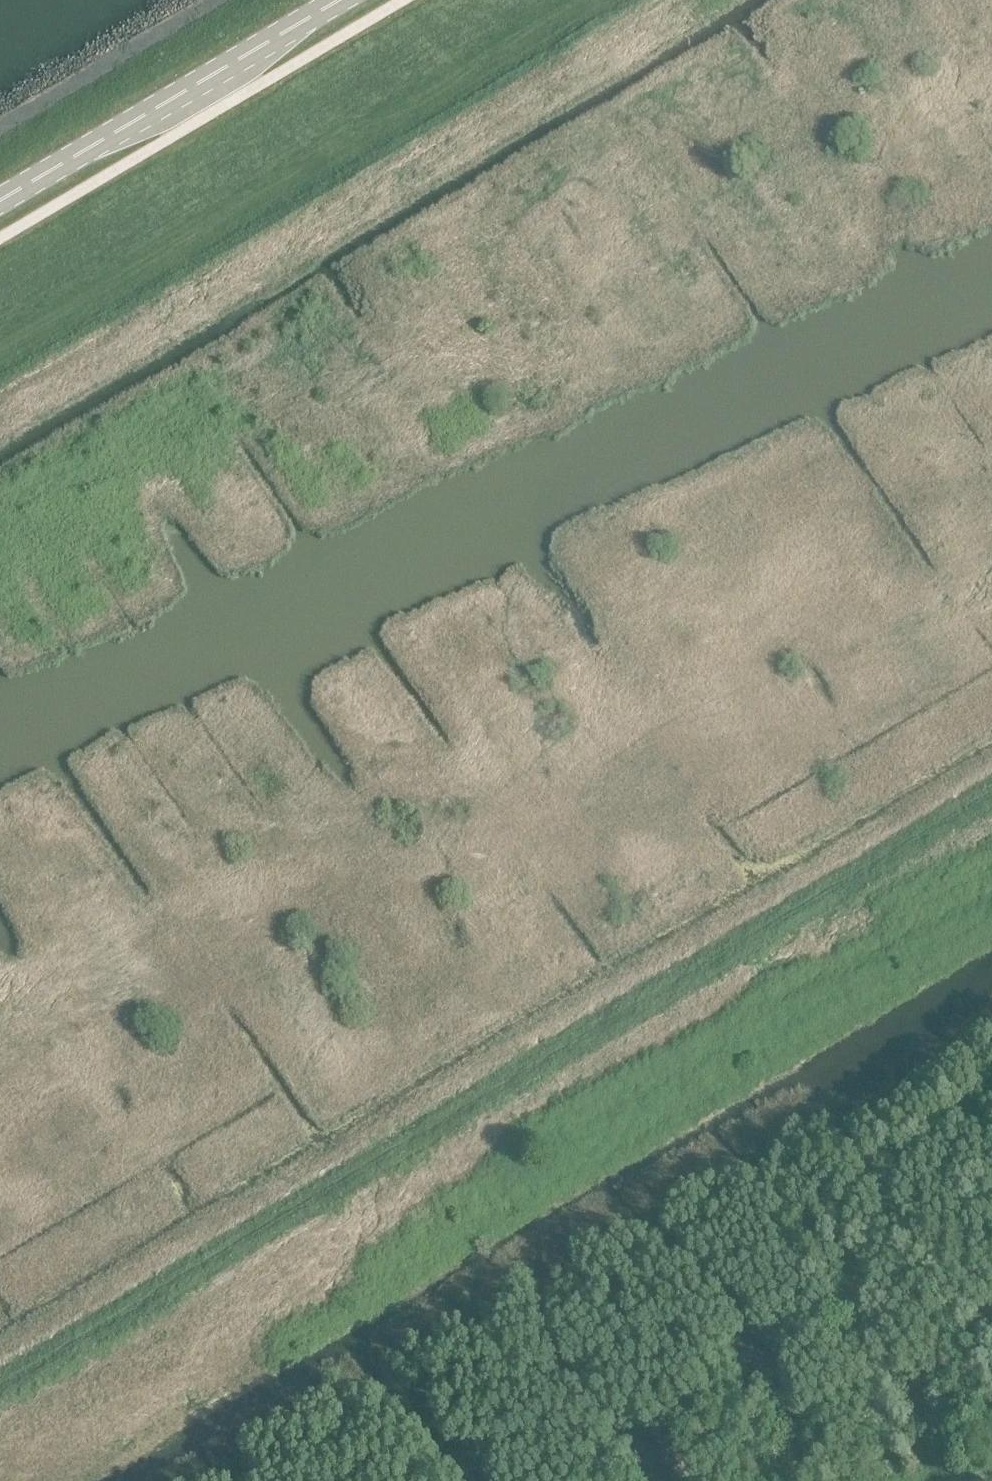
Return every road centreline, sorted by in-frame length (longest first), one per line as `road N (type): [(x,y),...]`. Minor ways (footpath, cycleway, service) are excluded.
road 1 (secondary): [(0,199),(334,0)]

